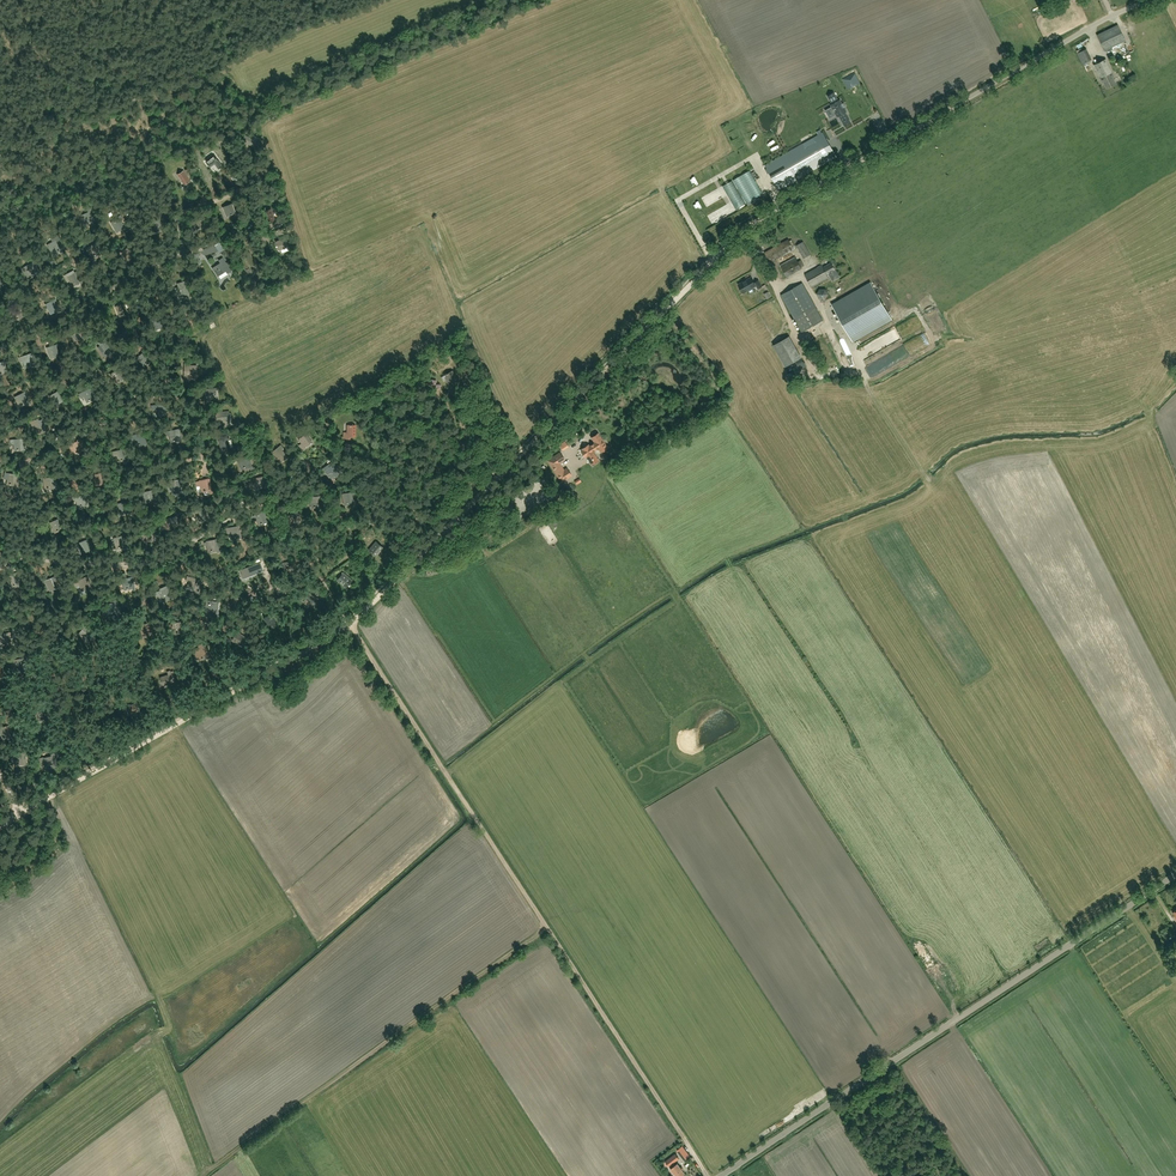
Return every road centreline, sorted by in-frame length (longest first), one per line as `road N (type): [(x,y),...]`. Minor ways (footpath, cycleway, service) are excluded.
road 1 (track): [(0,827),(350,623),(738,236)]
road 2 (track): [(708,1175),(350,623)]
road 3 (unclassified): [(719,1175),(1175,875)]
road 4 (unclassified): [(738,236),(1090,28),(1153,0)]
road 5 (track): [(0,567),(3,559),(142,563),(248,510),(233,484),(200,457),(100,495)]
road 6 (track): [(0,341),(92,310),(135,276),(186,251),(172,214),(245,184),(262,230)]
road 7 (track): [(242,628),(321,581),(348,624)]
road 8 (track): [(365,438),(428,549)]

